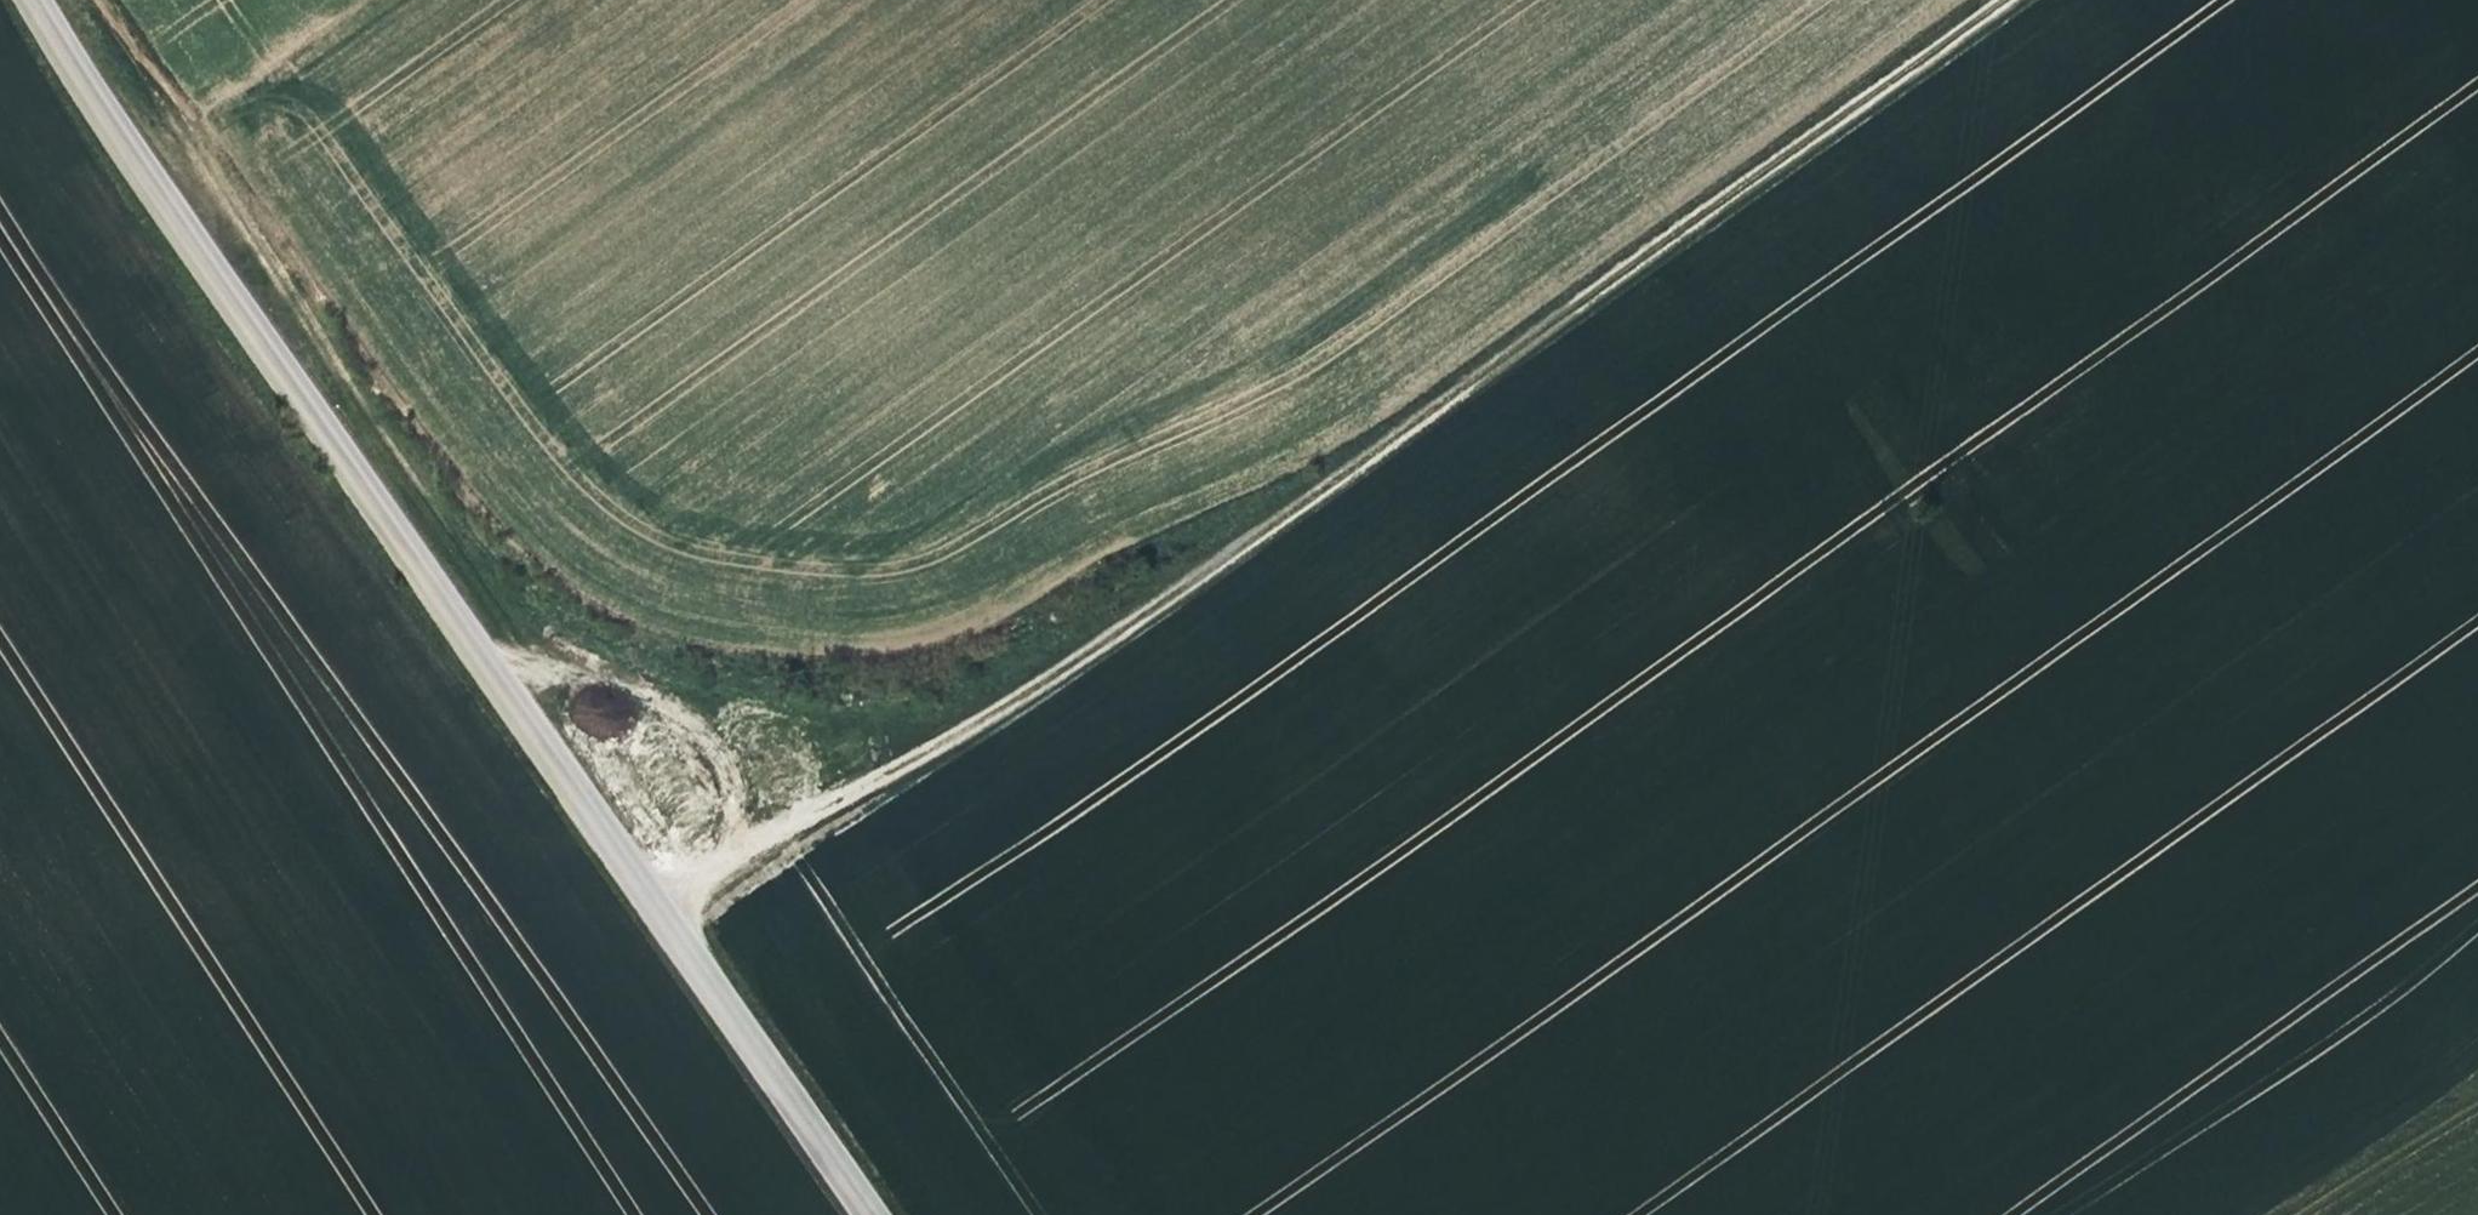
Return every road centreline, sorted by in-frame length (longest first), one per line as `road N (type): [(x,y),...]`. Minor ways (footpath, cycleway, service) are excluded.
road 1 (track): [(659,911),(734,858),(1109,645),(2005,0)]
road 2 (tertiary): [(869,1214),(52,0)]
road 3 (track): [(2310,1214),(2477,1110)]

